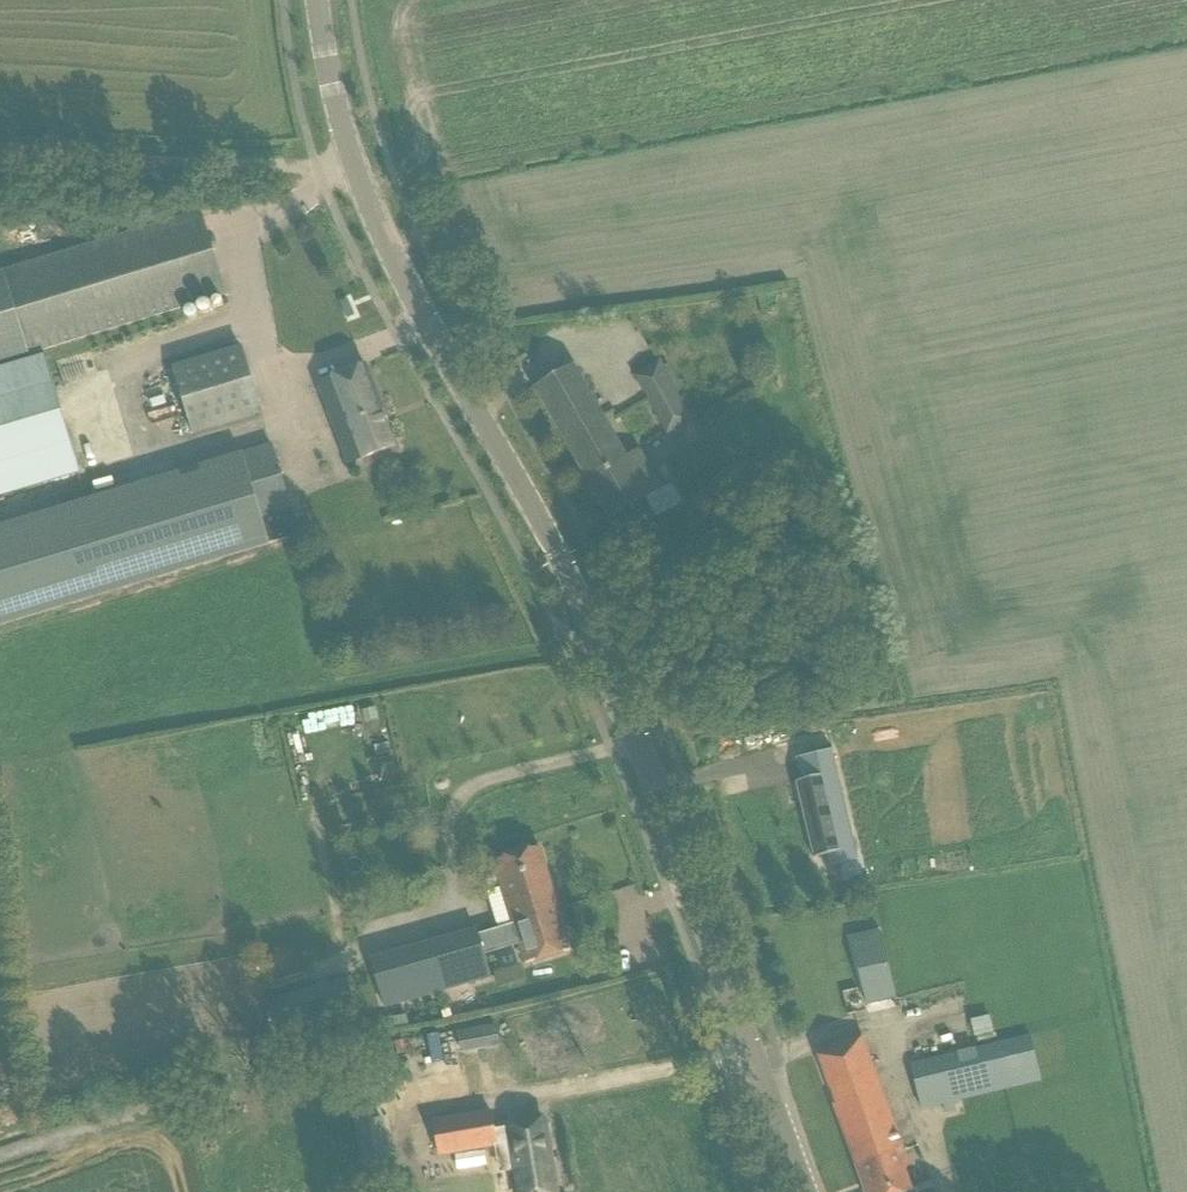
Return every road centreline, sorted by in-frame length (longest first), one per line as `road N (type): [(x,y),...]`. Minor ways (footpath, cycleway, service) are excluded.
road 1 (tertiary): [(796,1191),(609,655),(380,216),(345,126),(322,0)]
road 2 (track): [(314,172),(0,152)]

